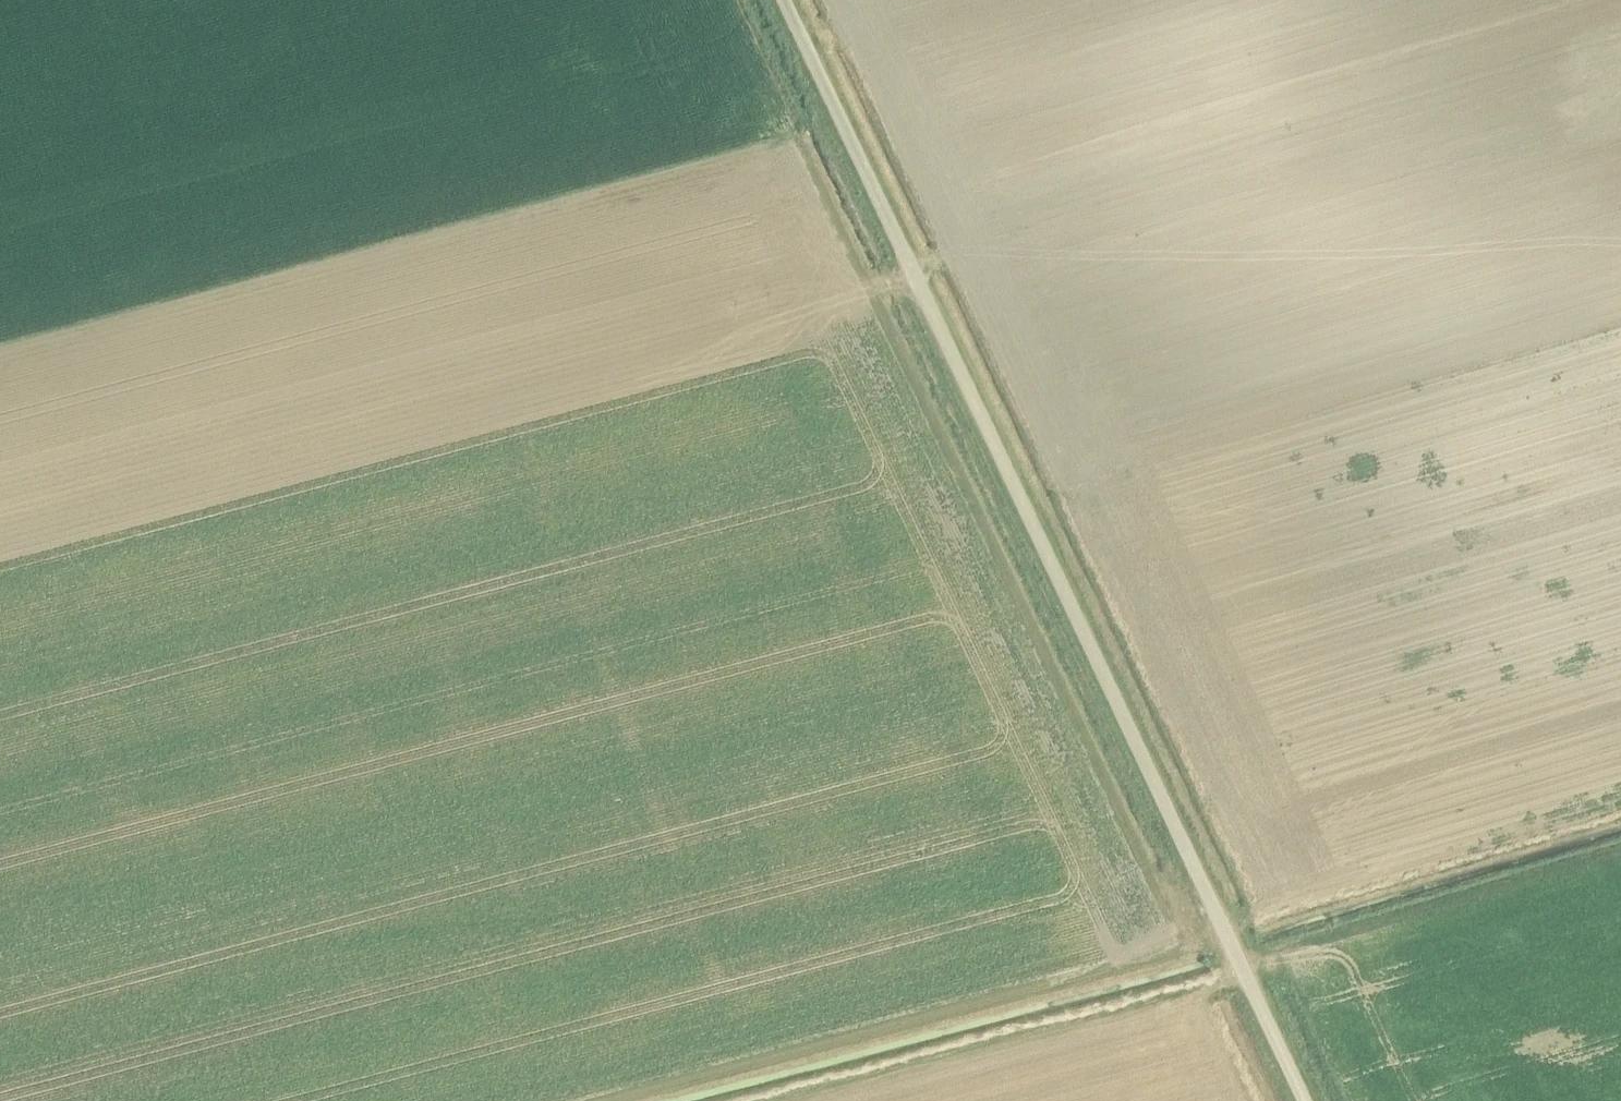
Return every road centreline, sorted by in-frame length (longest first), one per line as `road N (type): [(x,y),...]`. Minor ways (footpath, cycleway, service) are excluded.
road 1 (unclassified): [(1296,1100),(781,0)]

